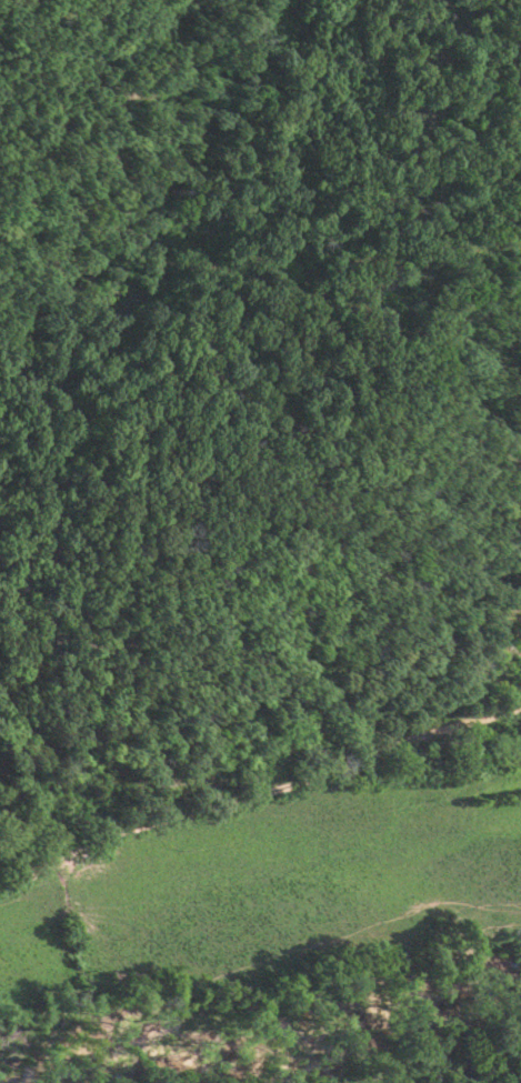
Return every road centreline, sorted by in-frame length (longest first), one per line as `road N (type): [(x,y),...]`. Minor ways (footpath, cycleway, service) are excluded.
road 1 (residential): [(0,890),(211,801),(330,772),(429,728),(520,705)]
road 2 (residential): [(87,851),(121,1082)]

